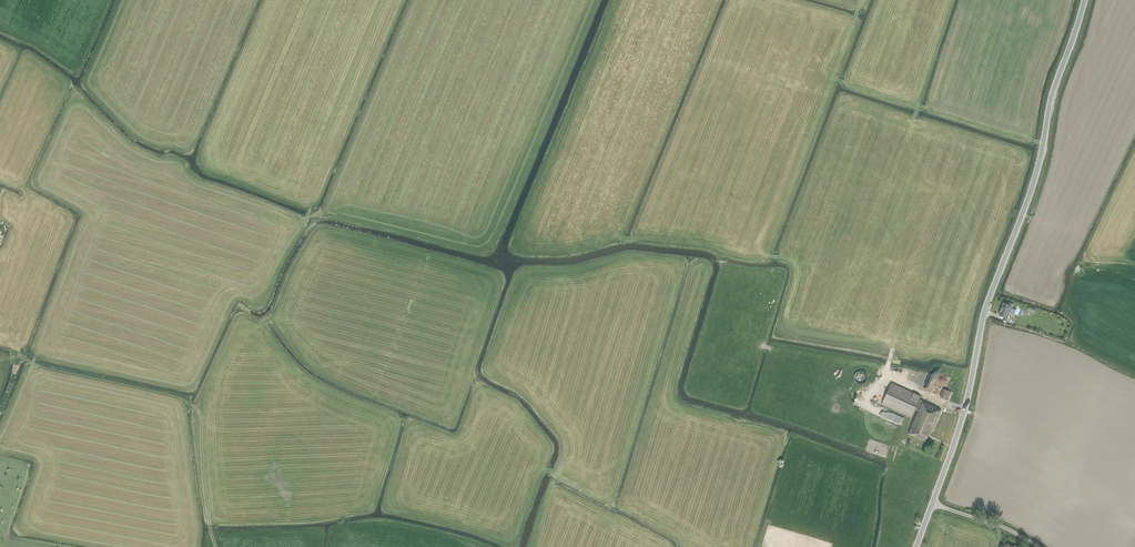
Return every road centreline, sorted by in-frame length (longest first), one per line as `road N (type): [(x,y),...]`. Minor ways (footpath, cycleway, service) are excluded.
road 1 (tertiary): [(932,504),(1085,0)]
road 2 (track): [(216,546),(196,408),(40,367),(17,348)]

